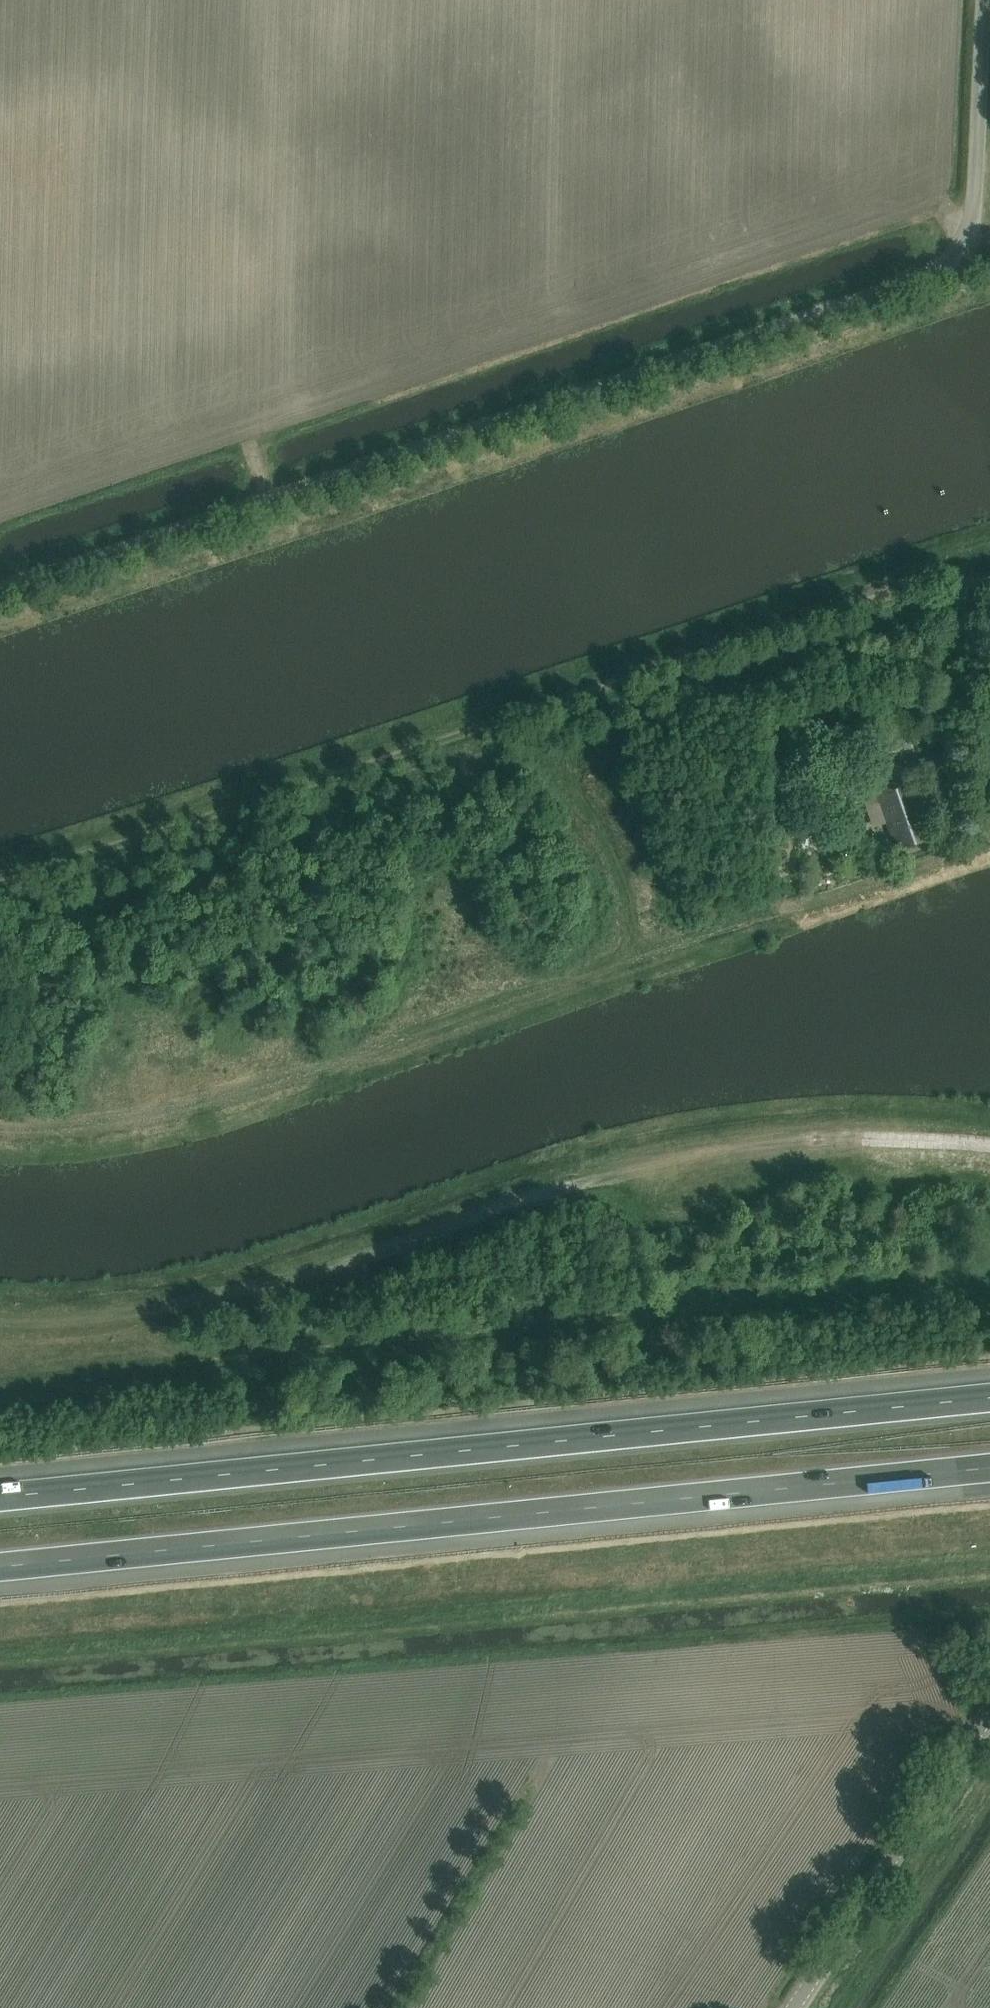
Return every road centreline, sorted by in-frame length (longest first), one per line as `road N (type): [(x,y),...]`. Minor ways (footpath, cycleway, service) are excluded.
road 1 (unclassified): [(984,0),(973,222),(958,251),(932,271),(0,589)]
road 2 (motorway): [(989,1396),(0,1495)]
road 3 (motorway): [(0,1567),(989,1470)]
road 4 (tertiary): [(989,1721),(799,2007)]

